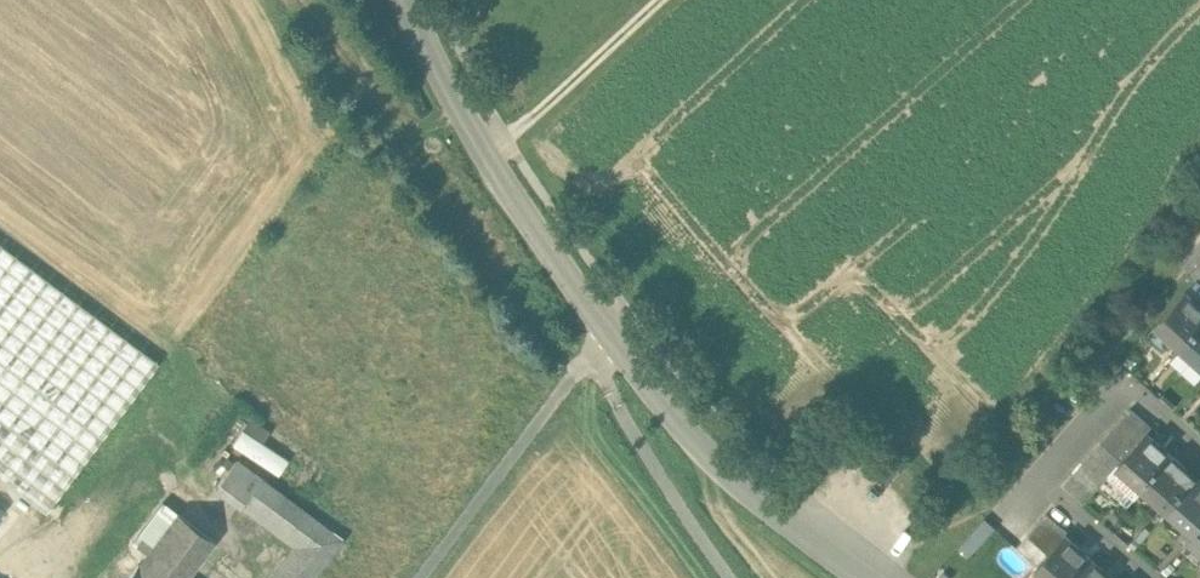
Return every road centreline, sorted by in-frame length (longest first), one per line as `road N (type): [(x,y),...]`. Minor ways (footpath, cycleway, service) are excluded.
road 1 (tertiary): [(407,0),(468,120),(543,241),(706,453),(866,577)]
road 2 (residential): [(1148,577),(1045,488),(1129,388),(1199,450)]
road 3 (track): [(590,355),(425,577)]

